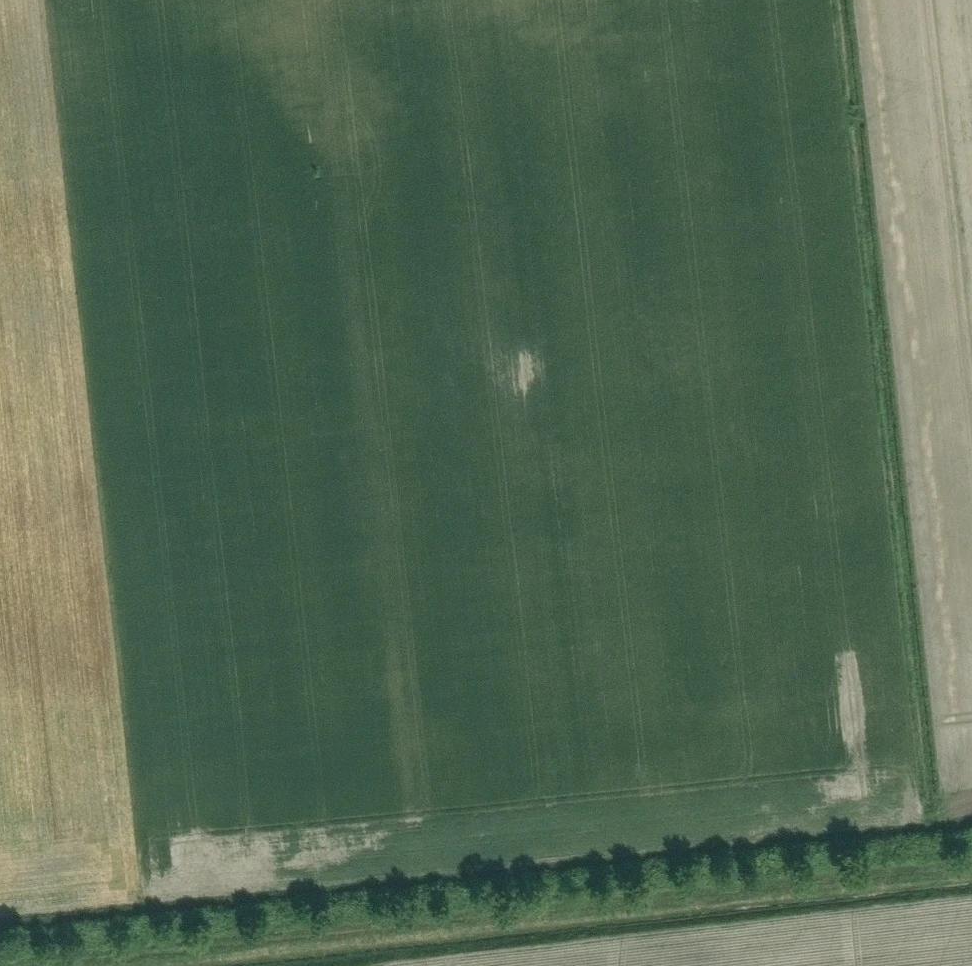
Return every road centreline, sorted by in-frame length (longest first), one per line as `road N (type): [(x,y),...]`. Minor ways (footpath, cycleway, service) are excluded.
road 1 (track): [(1,965),(971,862)]

